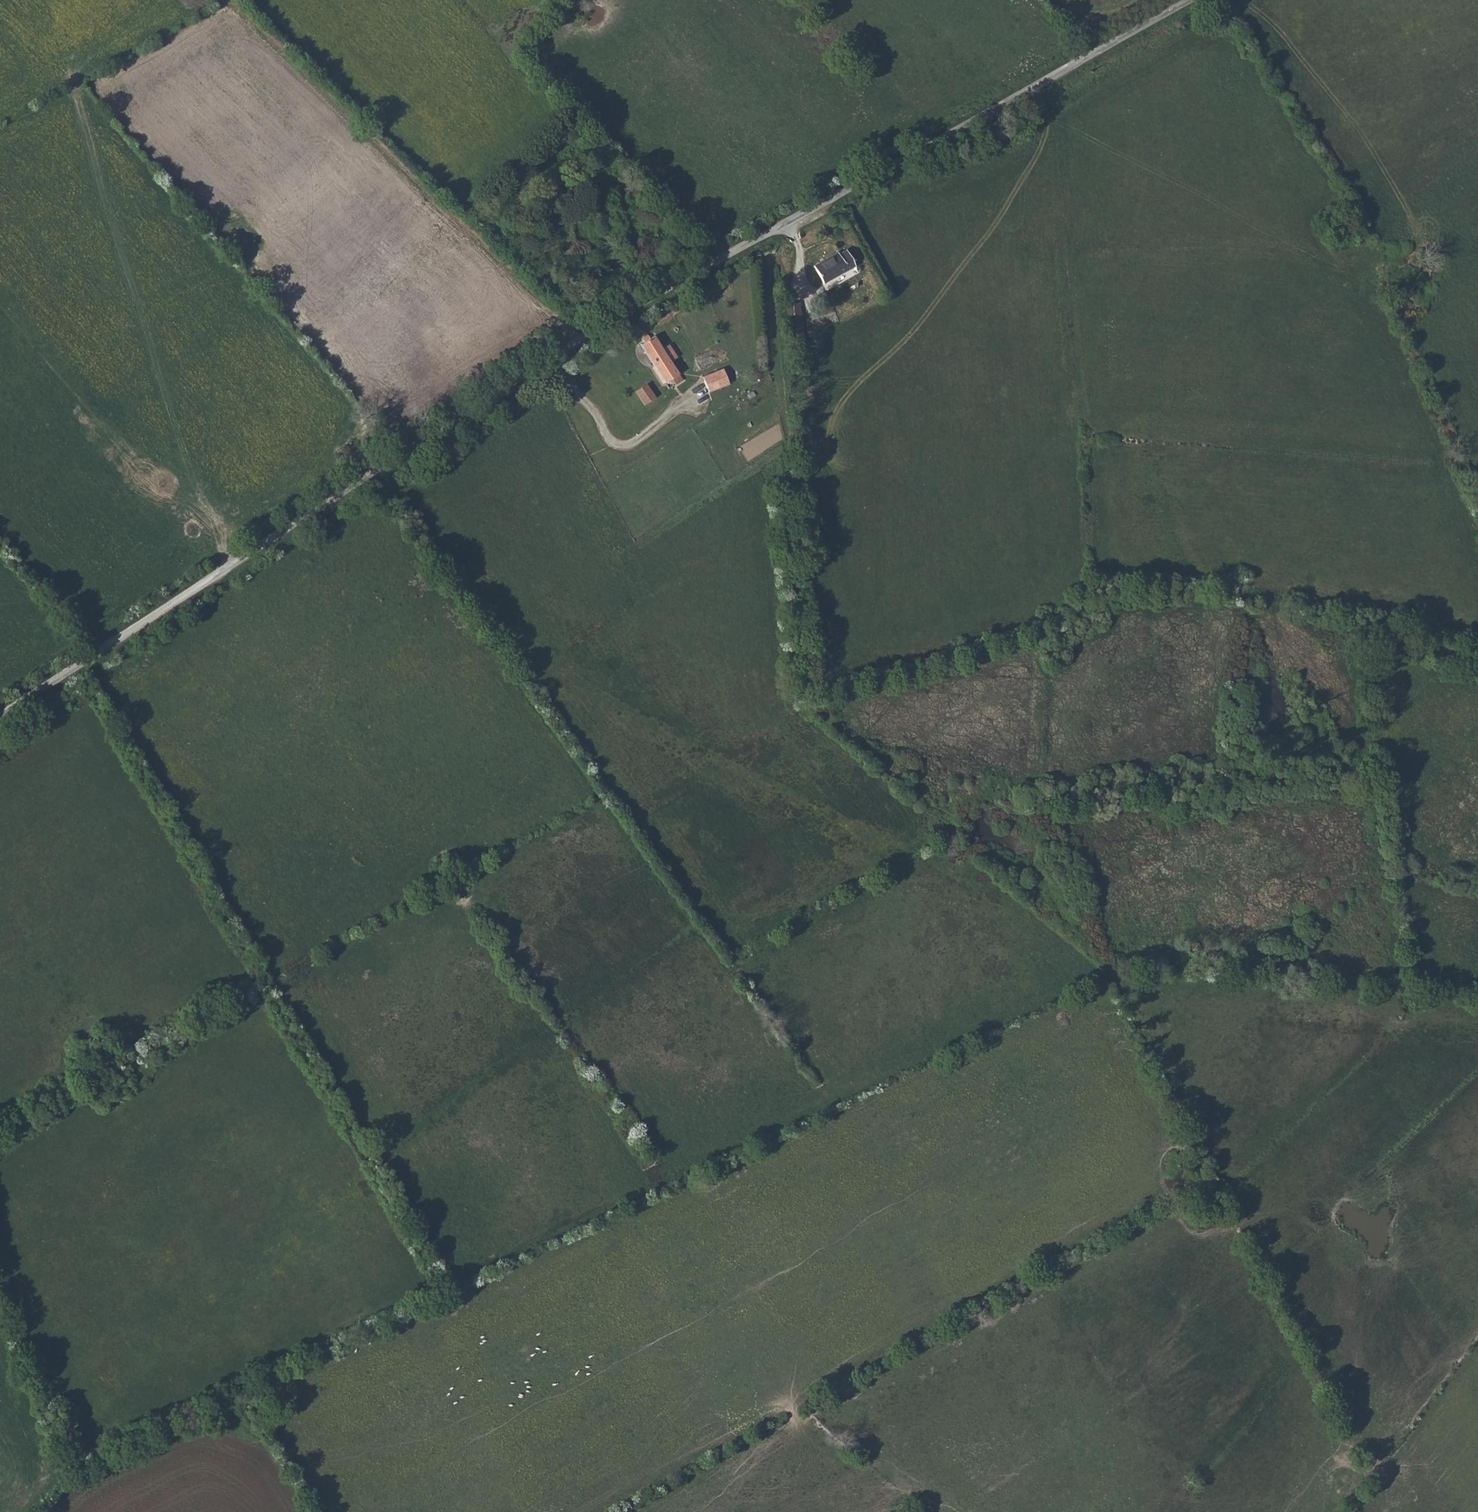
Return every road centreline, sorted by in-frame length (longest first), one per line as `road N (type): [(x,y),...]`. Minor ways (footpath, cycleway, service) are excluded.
road 1 (unclassified): [(0,716),(747,242),(1188,0)]

